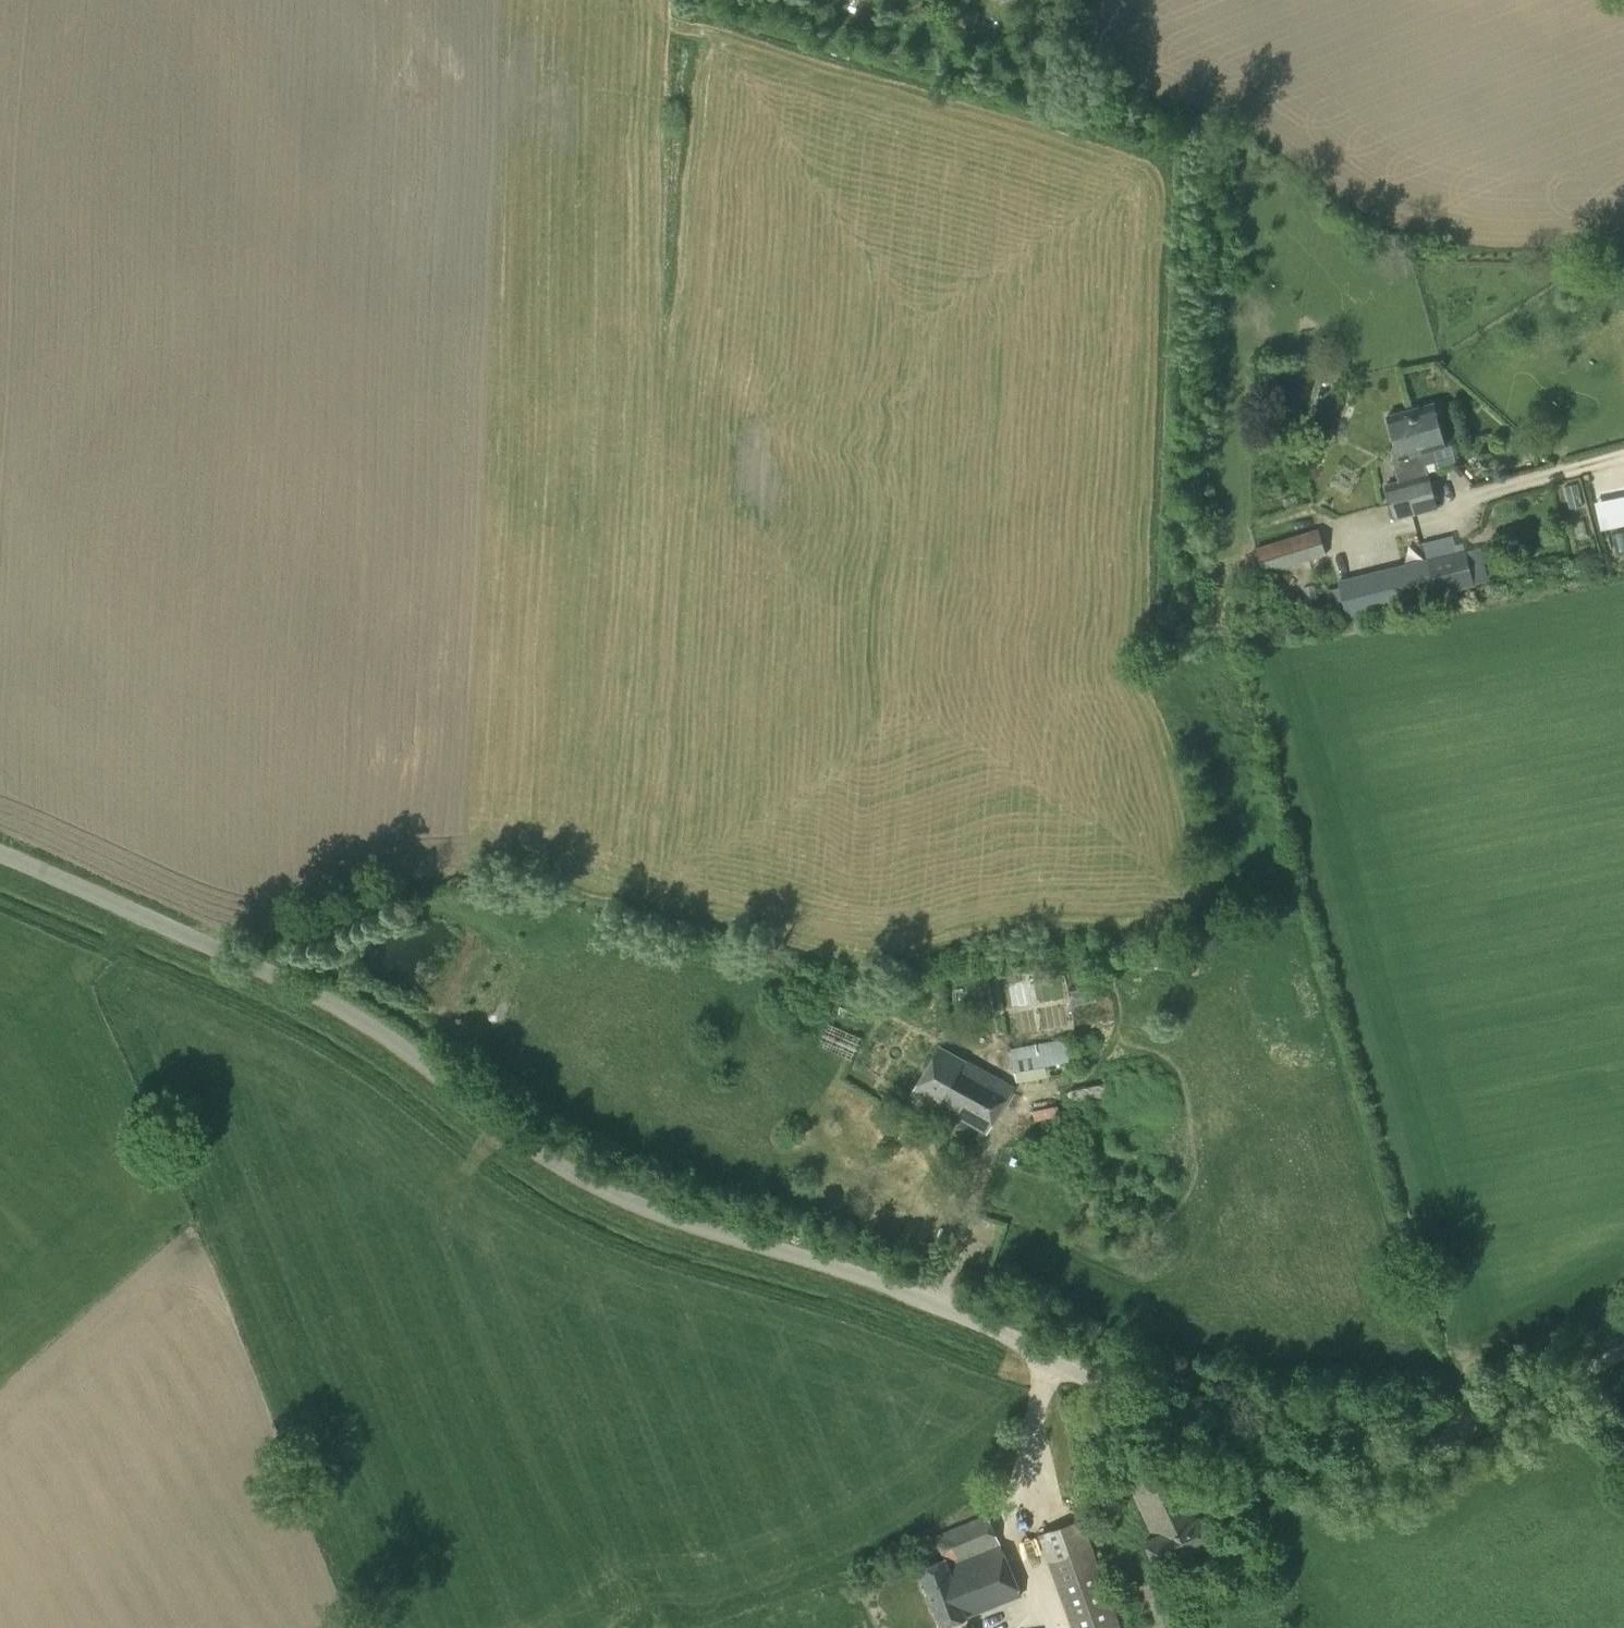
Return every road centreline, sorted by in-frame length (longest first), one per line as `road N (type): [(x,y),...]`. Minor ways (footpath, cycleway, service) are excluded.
road 1 (unclassified): [(1623,1347),(1467,1429),(1387,1457),(1341,1460),(1272,1443),(1144,1397),(876,1278),(580,1179),(326,995),(0,850)]
road 2 (unclassified): [(1338,538),(1443,516),(1468,500),(1623,459)]

